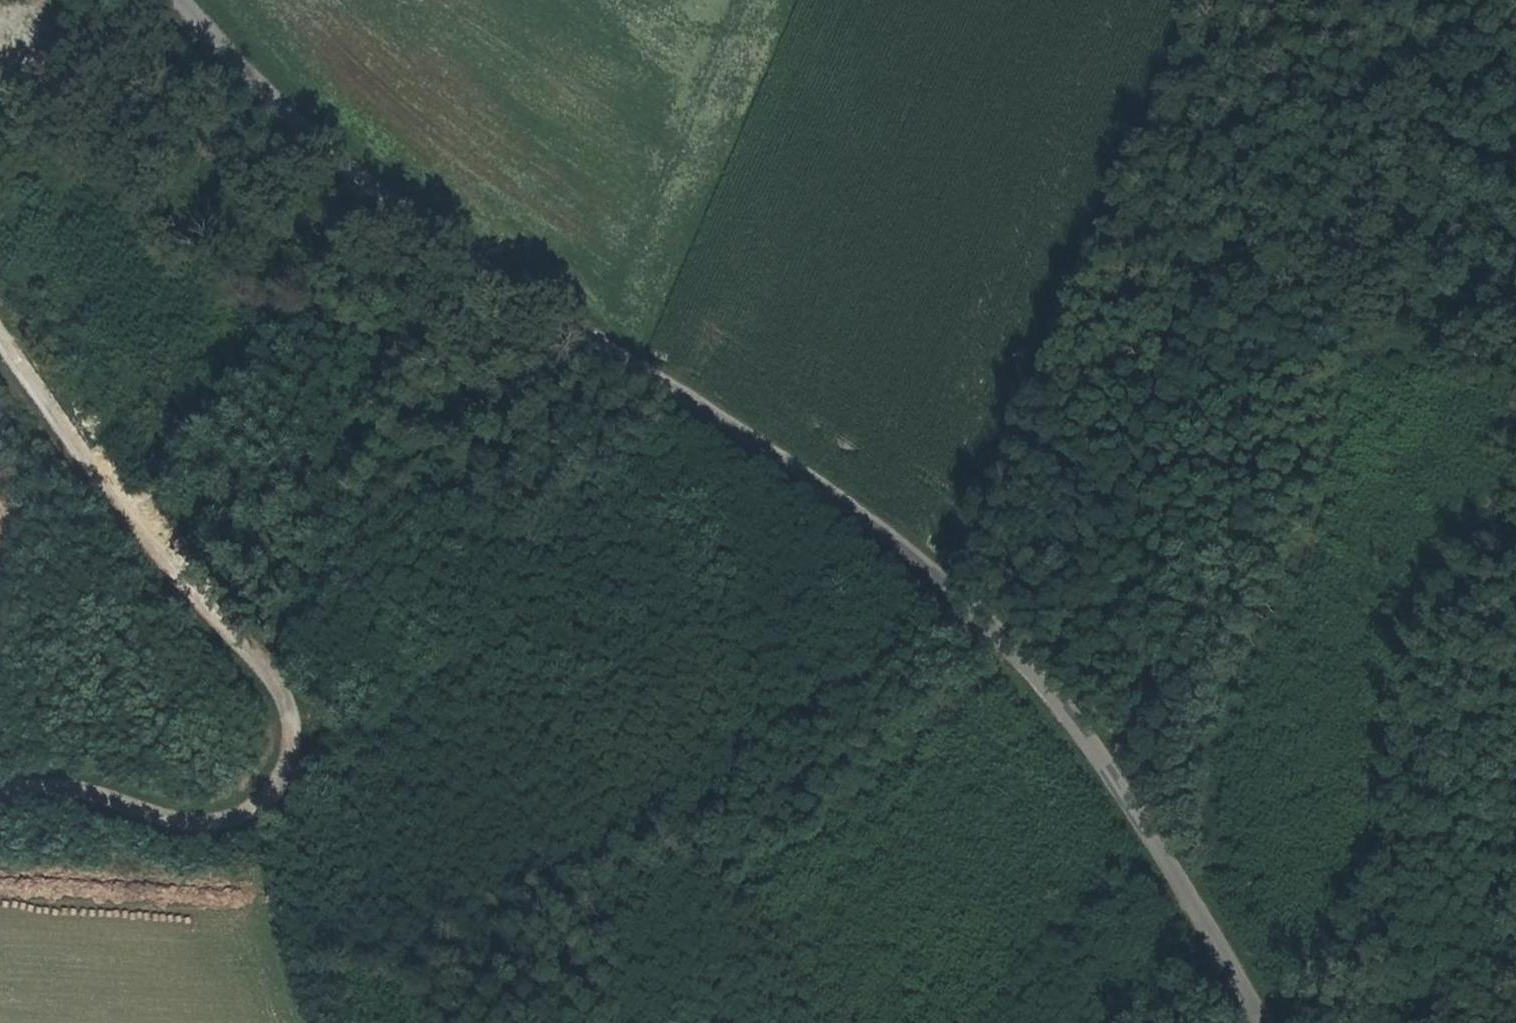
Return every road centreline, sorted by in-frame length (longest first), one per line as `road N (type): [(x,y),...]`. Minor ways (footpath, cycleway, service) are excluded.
road 1 (unclassified): [(196,0),(387,197),(614,367),(841,494),(1044,655),(1203,857),(1293,1022)]
road 2 (track): [(0,814),(173,833),(259,831),(298,780),(303,713),(255,641),(131,502),(0,289)]

